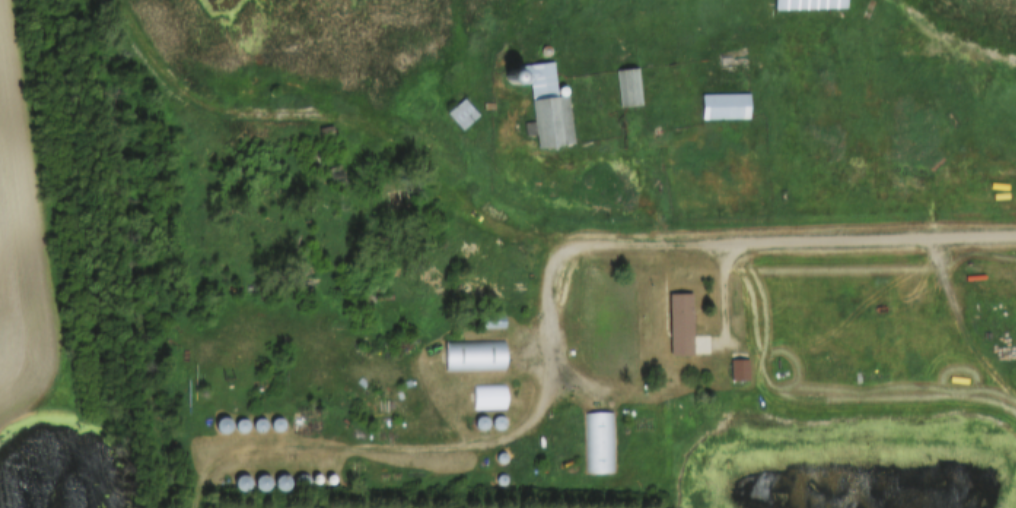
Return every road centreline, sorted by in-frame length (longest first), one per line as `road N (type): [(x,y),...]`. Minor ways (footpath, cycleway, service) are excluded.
road 1 (track): [(554,272),(449,196),(401,149),(405,109),(441,54),(484,14),(527,10),(571,26),(606,133),(688,252)]
road 2 (track): [(945,244),(981,330),(1015,358)]

